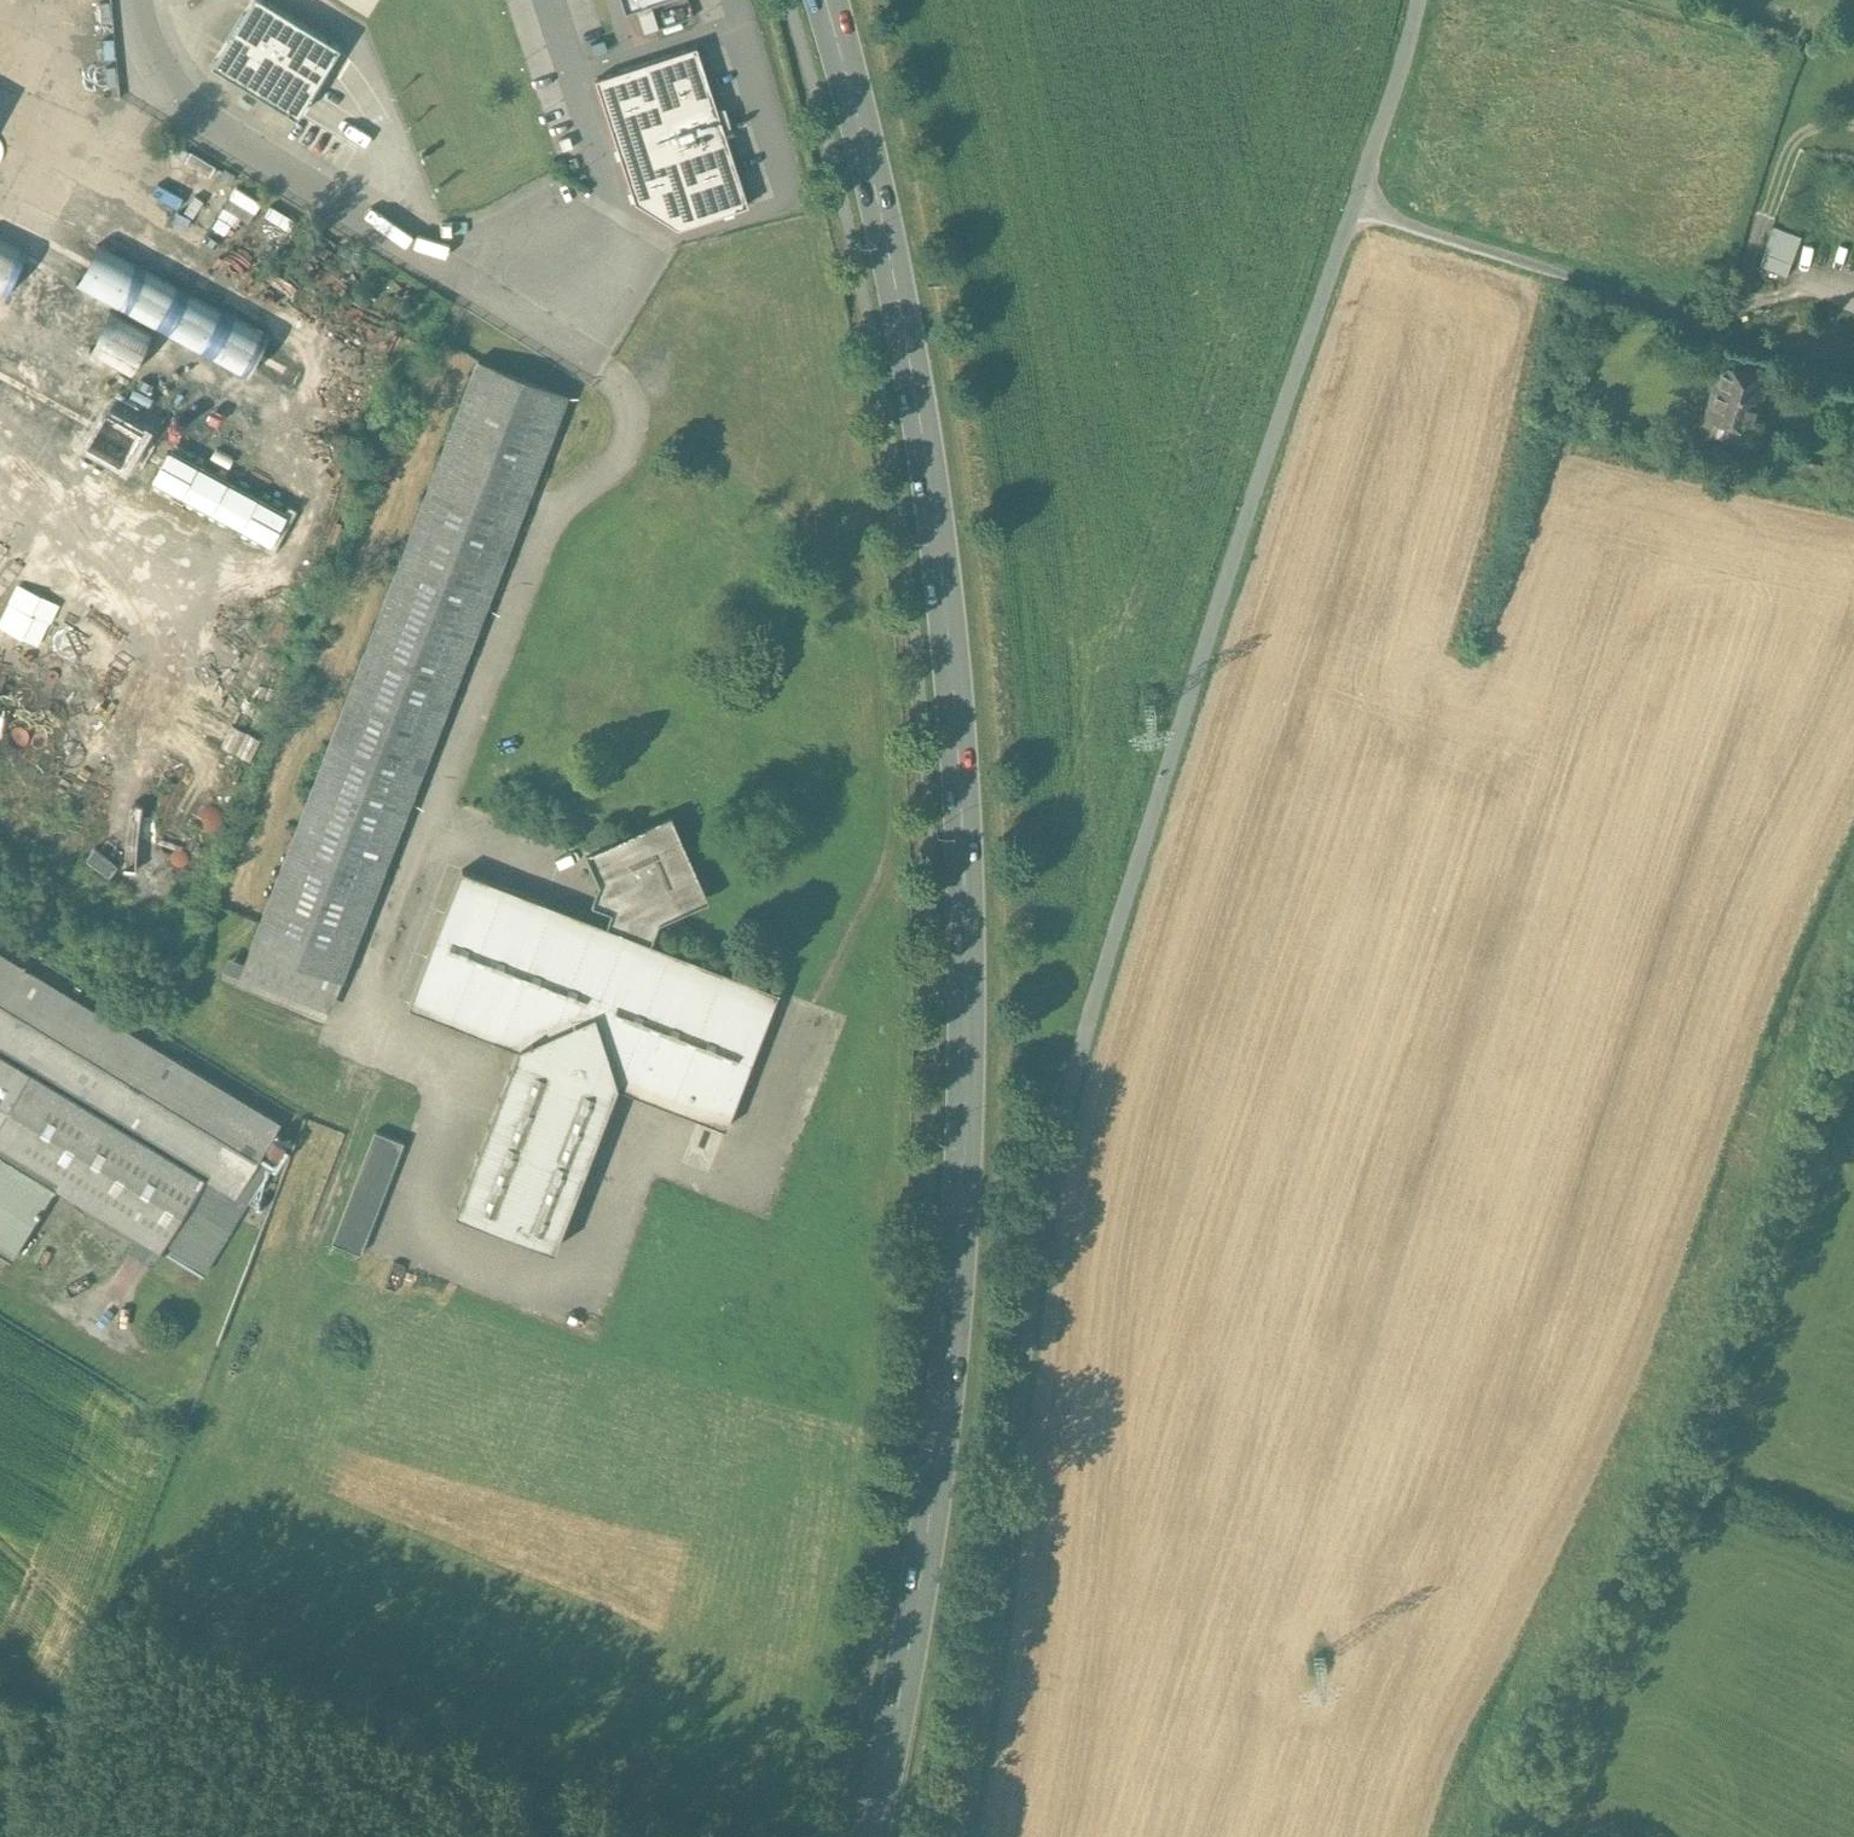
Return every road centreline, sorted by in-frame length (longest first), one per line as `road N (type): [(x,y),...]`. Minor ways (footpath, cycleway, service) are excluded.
road 1 (track): [(965,1836),(1009,1563),(1043,1221),(1094,1026),(1418,0)]
road 2 (primary): [(833,0),(911,347),(965,780),(962,1176),(947,1377),(925,1577),(873,1836)]
road 3 (unclassified): [(141,0),(145,34),(277,158),(399,225),(582,268)]

